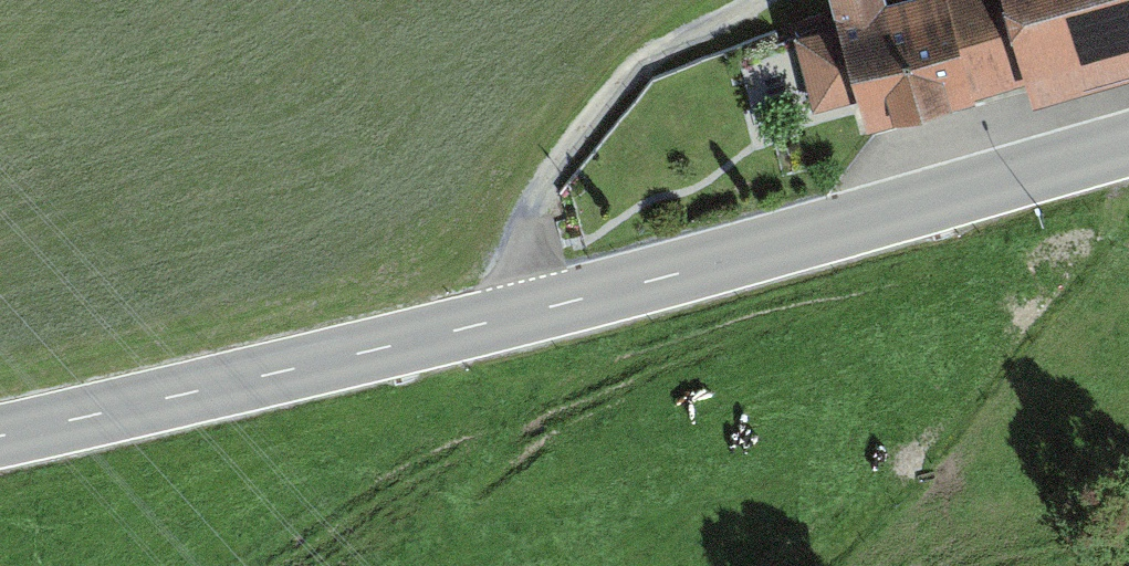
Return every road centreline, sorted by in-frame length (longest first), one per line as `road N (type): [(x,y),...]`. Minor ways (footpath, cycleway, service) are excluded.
road 1 (tertiary): [(1128,143),(508,317),(0,435)]
road 2 (track): [(763,0),(664,65),(627,101),(545,224),(508,317)]

